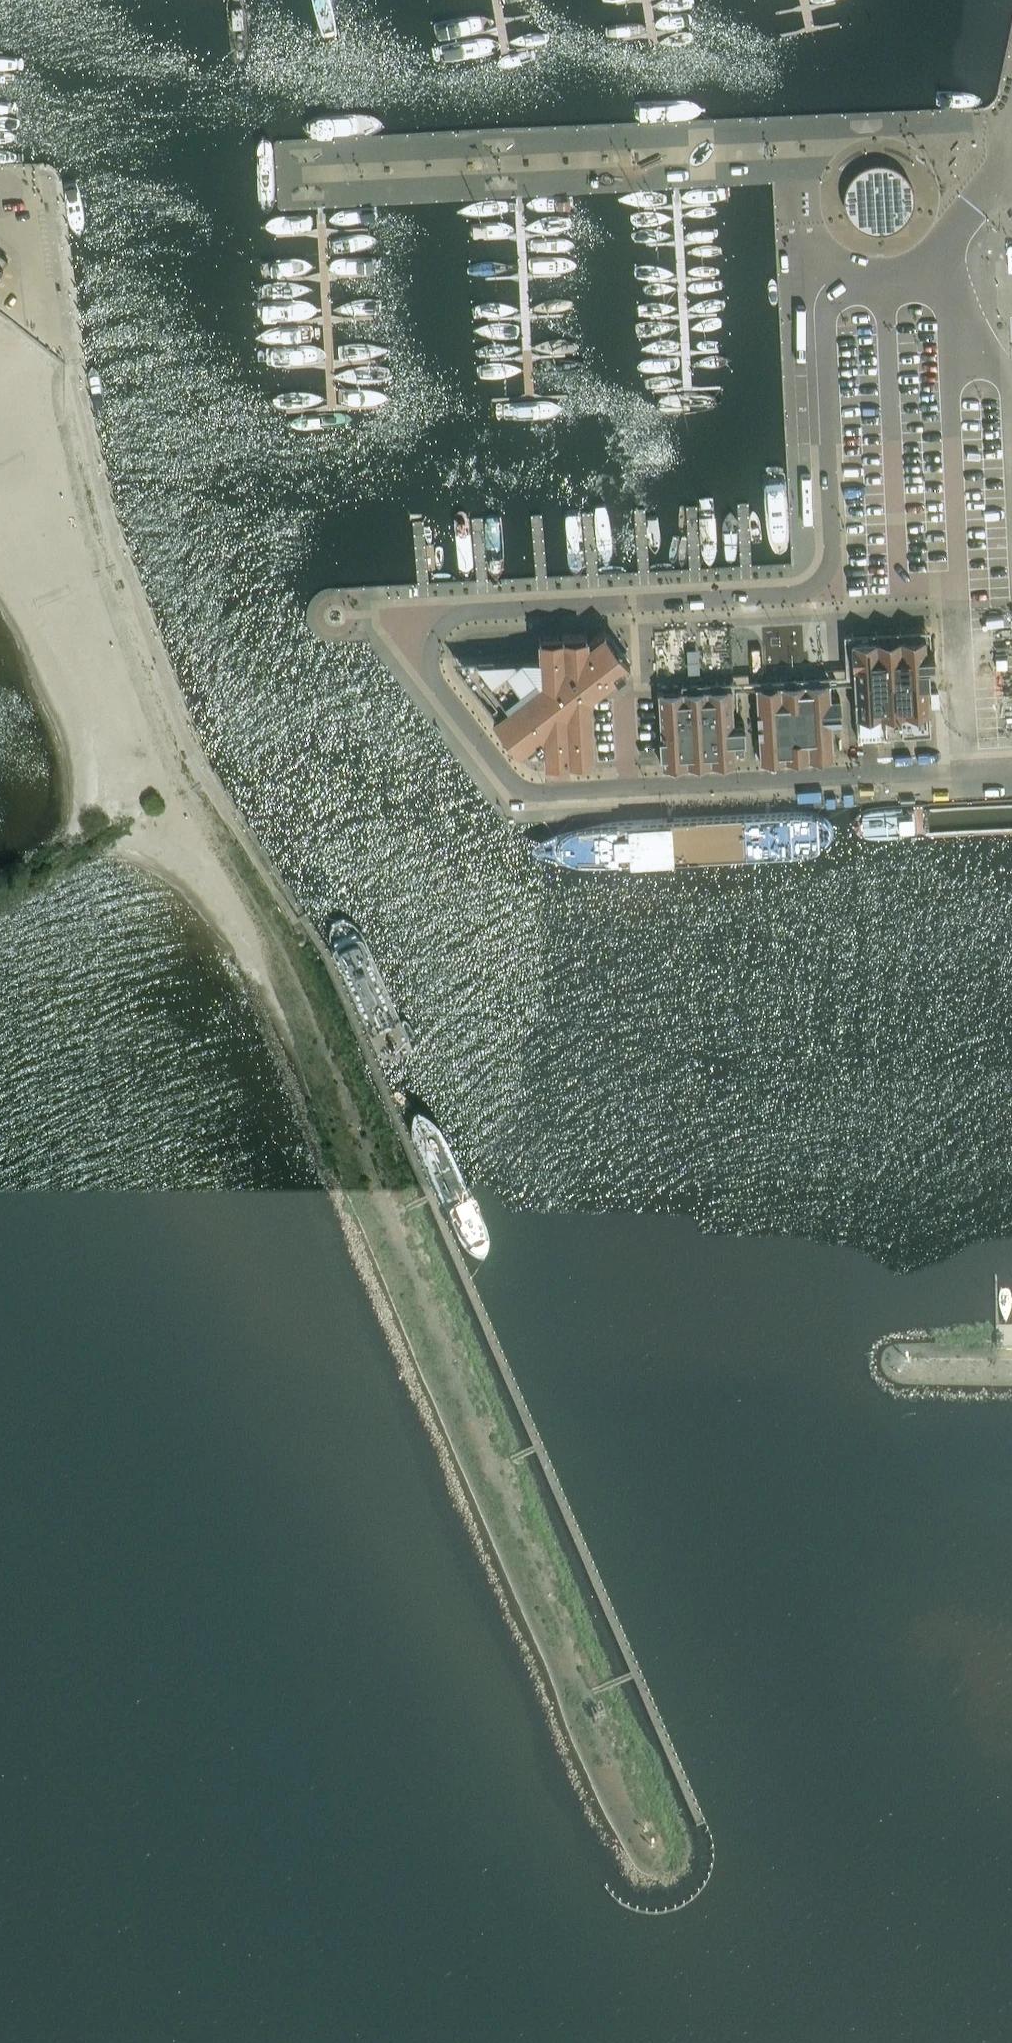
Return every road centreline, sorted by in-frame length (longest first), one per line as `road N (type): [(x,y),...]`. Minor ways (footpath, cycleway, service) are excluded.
road 1 (unclassified): [(1005,165),(919,272),(851,286),(828,304),(832,552),(816,584),(790,595),(467,613),(436,637),(430,661),(437,686),(503,773),(533,792),(1011,766)]
road 2 (unclassified): [(39,327),(31,250),(0,197)]

